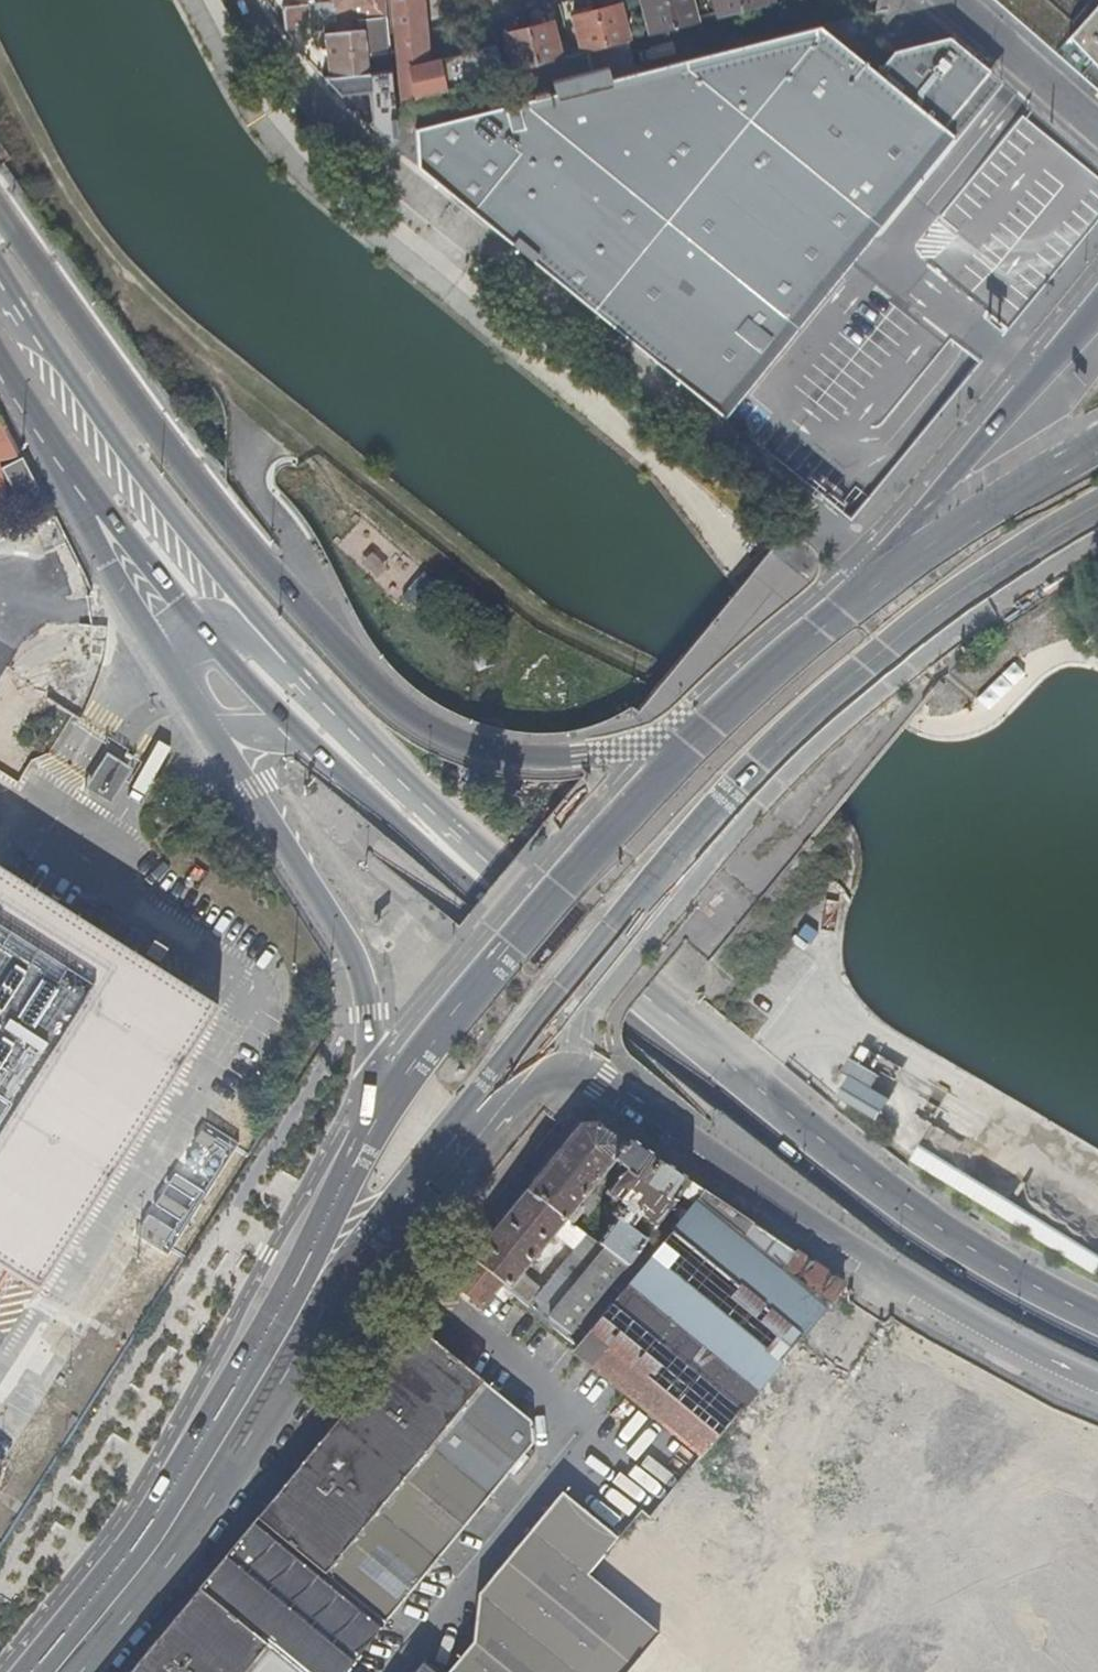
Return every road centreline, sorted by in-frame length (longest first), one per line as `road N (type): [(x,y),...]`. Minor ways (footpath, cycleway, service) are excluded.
road 1 (secondary): [(55,1663),(256,1414),(373,1239),(495,1092),(549,1073),(604,1084),(996,1338),(1097,1386)]
road 2 (secondary): [(733,710),(583,753),(480,743),(443,733),(401,708),(331,644),(190,473),(0,212)]
road 3 (secondary): [(491,886),(836,1175),(961,1259),(1097,1333)]
road 4 (secondary): [(363,1138),(55,1663)]
road 5 (secondary): [(733,710),(657,778),(575,871),(363,1138)]
road 6 (secondary): [(287,662),(43,337),(0,260)]
road 7 (unclassified): [(501,313),(548,314),(871,569)]
road 8 (secondary): [(209,725),(352,950),(372,1013),(363,1138)]
road 9 (secondary): [(1097,310),(871,569)]
road 10 (secondary): [(491,886),(287,662)]
road 11 (secondary): [(298,734),(491,886)]
road 12 (secondary): [(67,477),(199,626)]
road 13 (residential): [(945,0),(1097,128)]
road 14 (secondary): [(871,569),(733,710)]
road 15 (secondary): [(67,477),(157,648)]
road 16 (secondary): [(199,626),(298,734)]
road 17 (secondary): [(0,354),(67,477)]

